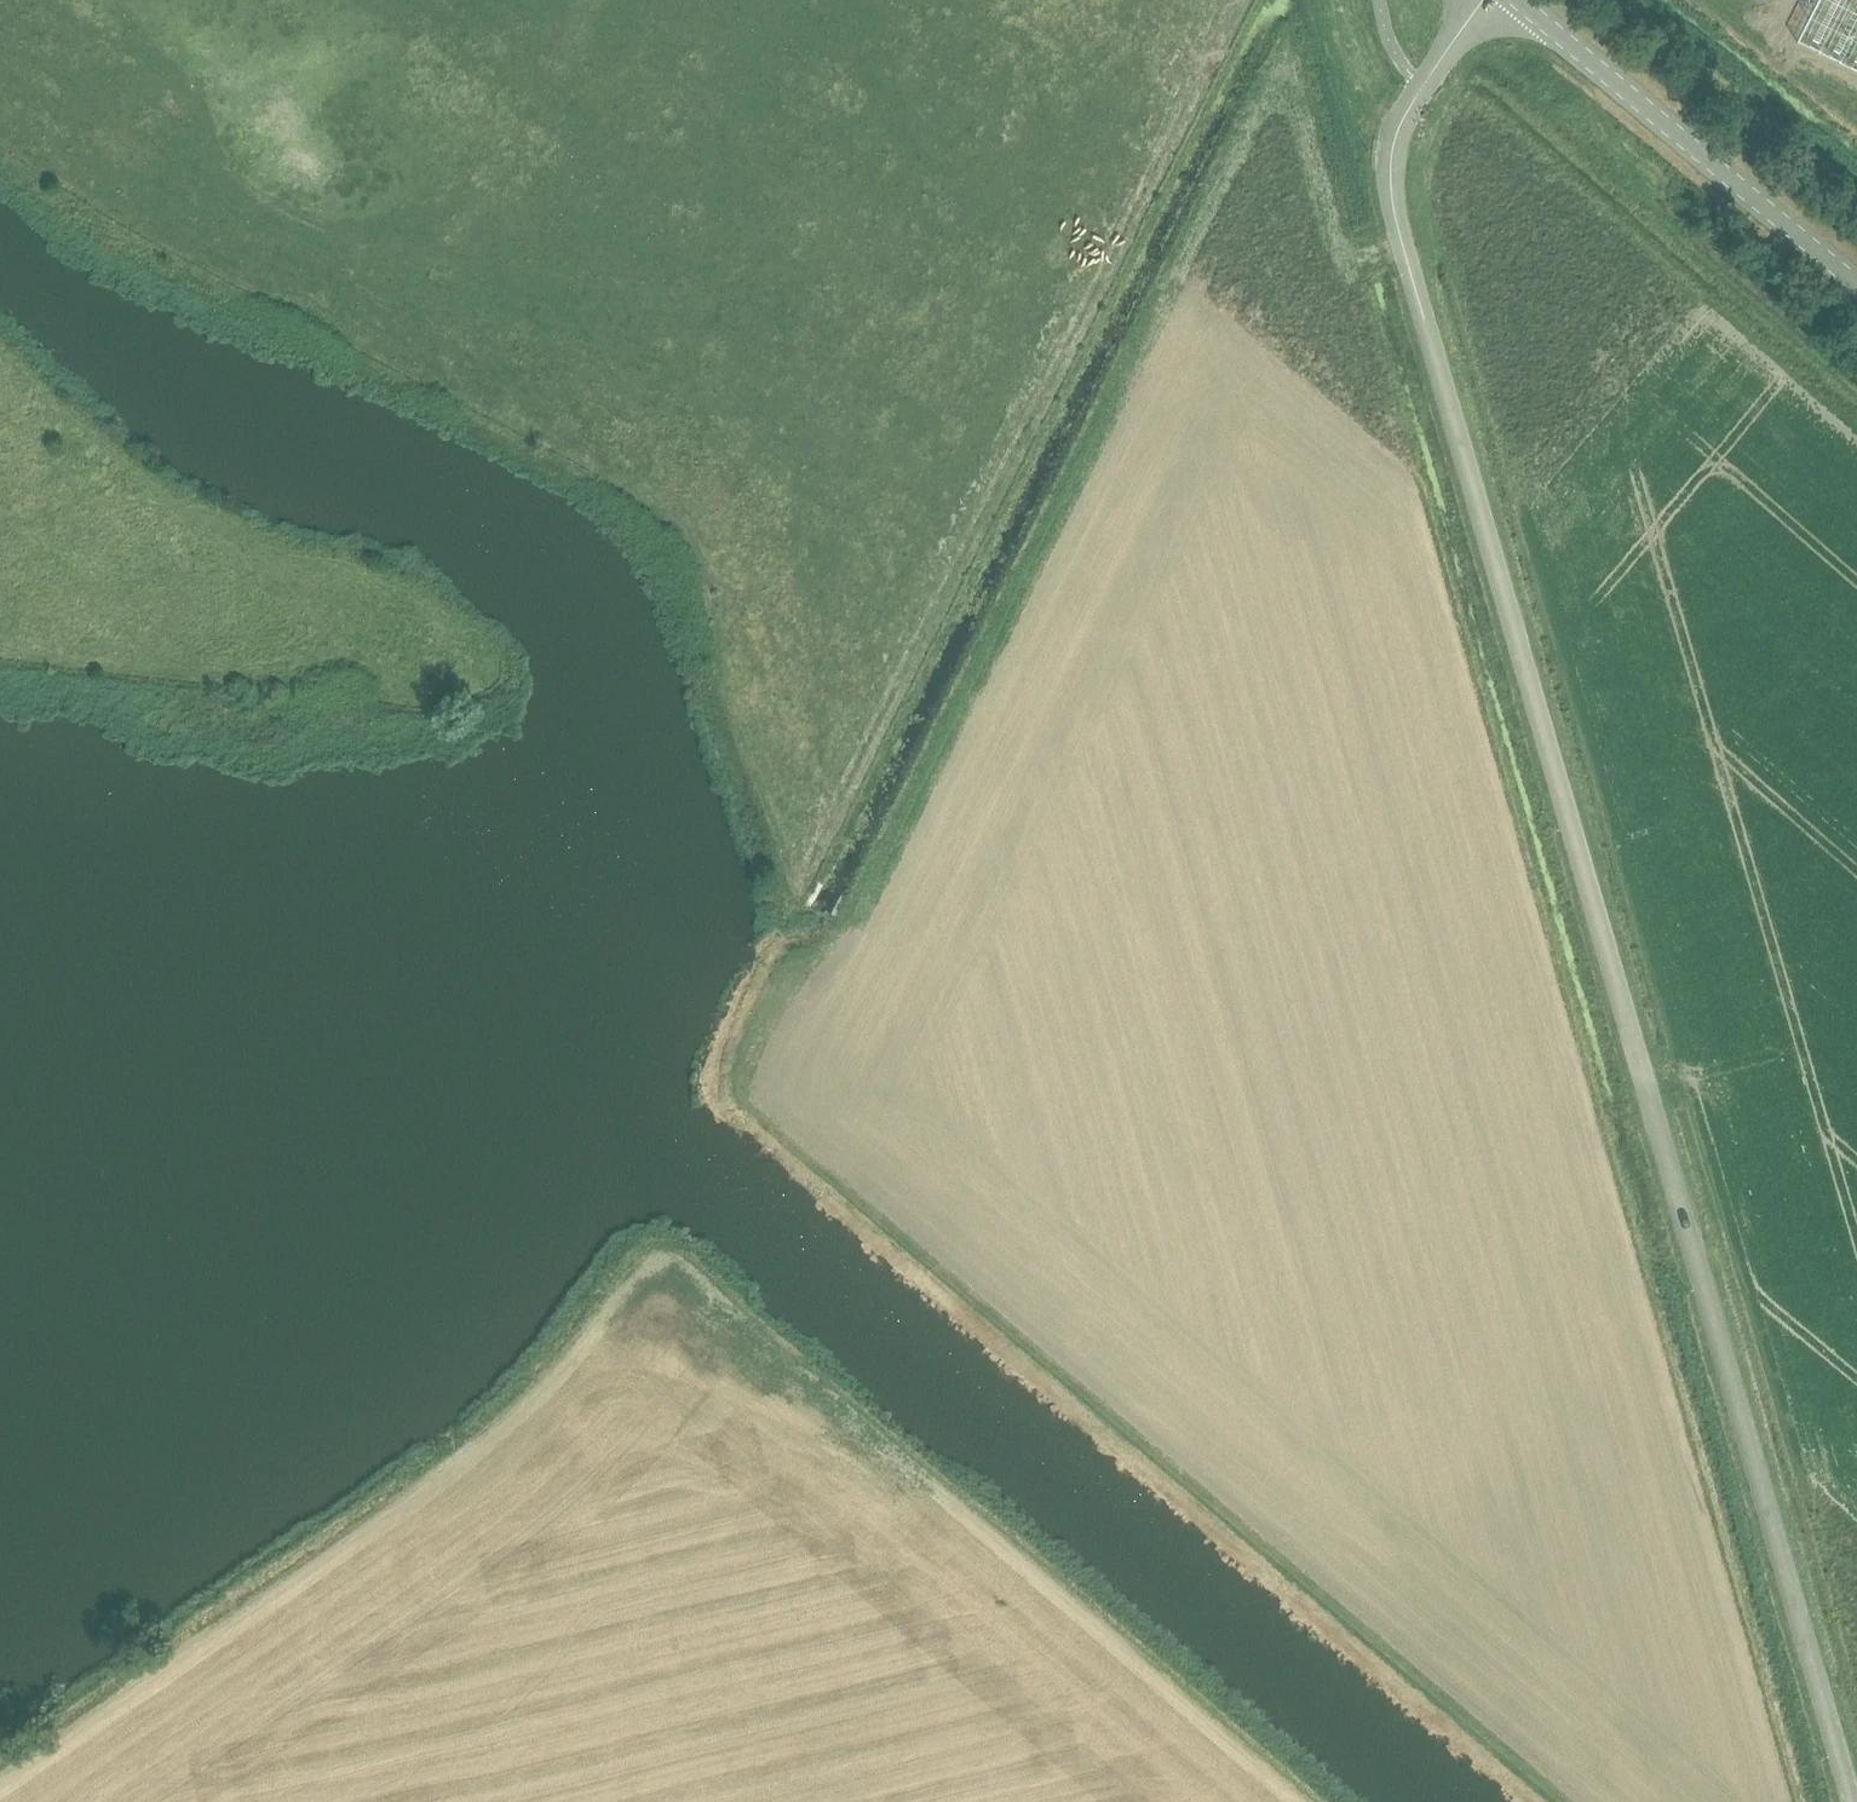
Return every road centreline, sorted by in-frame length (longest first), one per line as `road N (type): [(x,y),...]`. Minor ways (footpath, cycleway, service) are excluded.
road 1 (tertiary): [(1854,1801),(1392,193),(1404,117),(1494,0)]
road 2 (tertiary): [(1856,281),(1512,0)]

